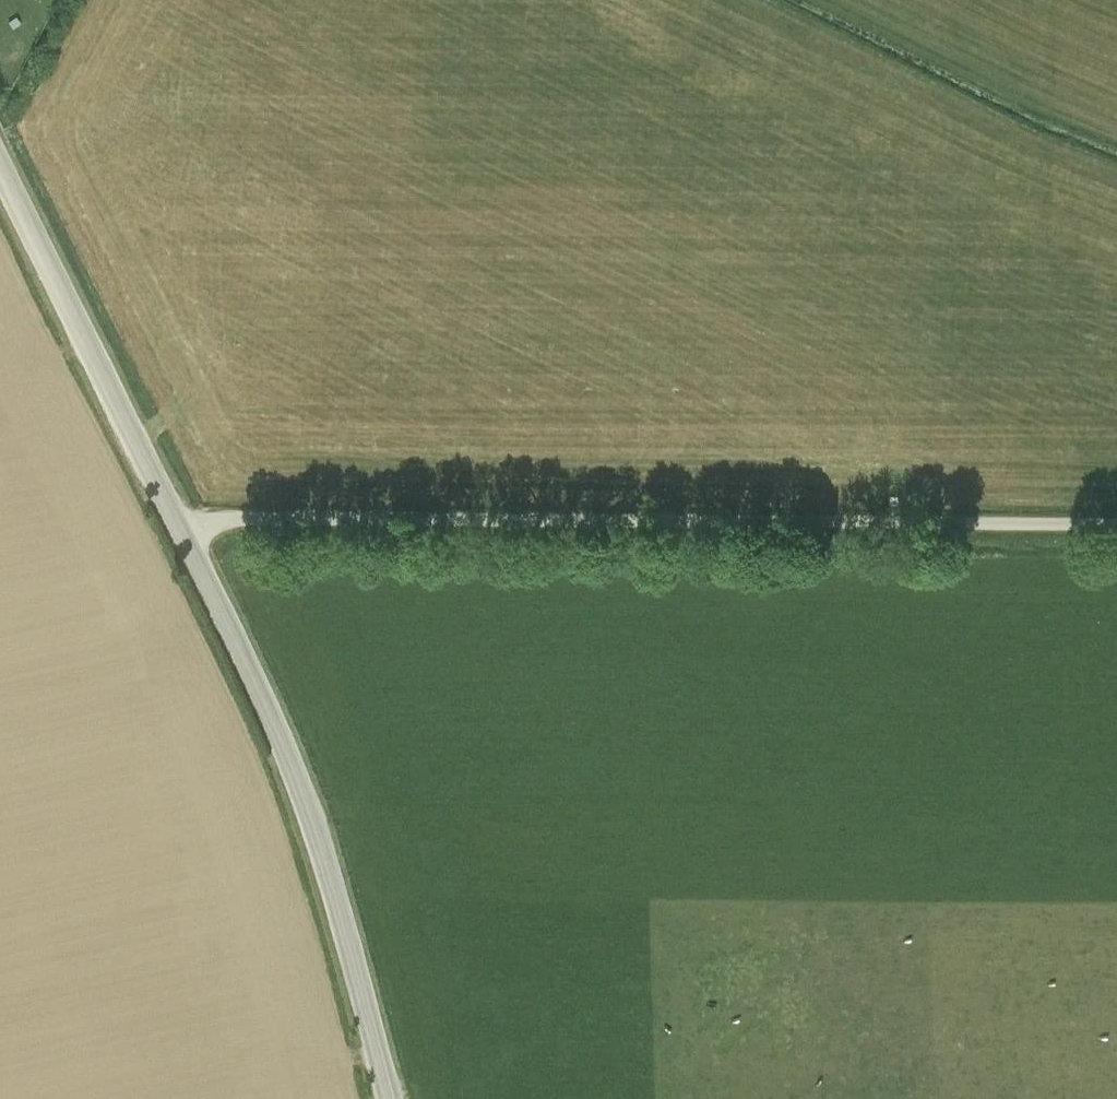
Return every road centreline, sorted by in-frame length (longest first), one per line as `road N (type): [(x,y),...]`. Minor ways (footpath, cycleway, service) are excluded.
road 1 (tertiary): [(380,1098),(295,795),(180,525),(0,162)]

